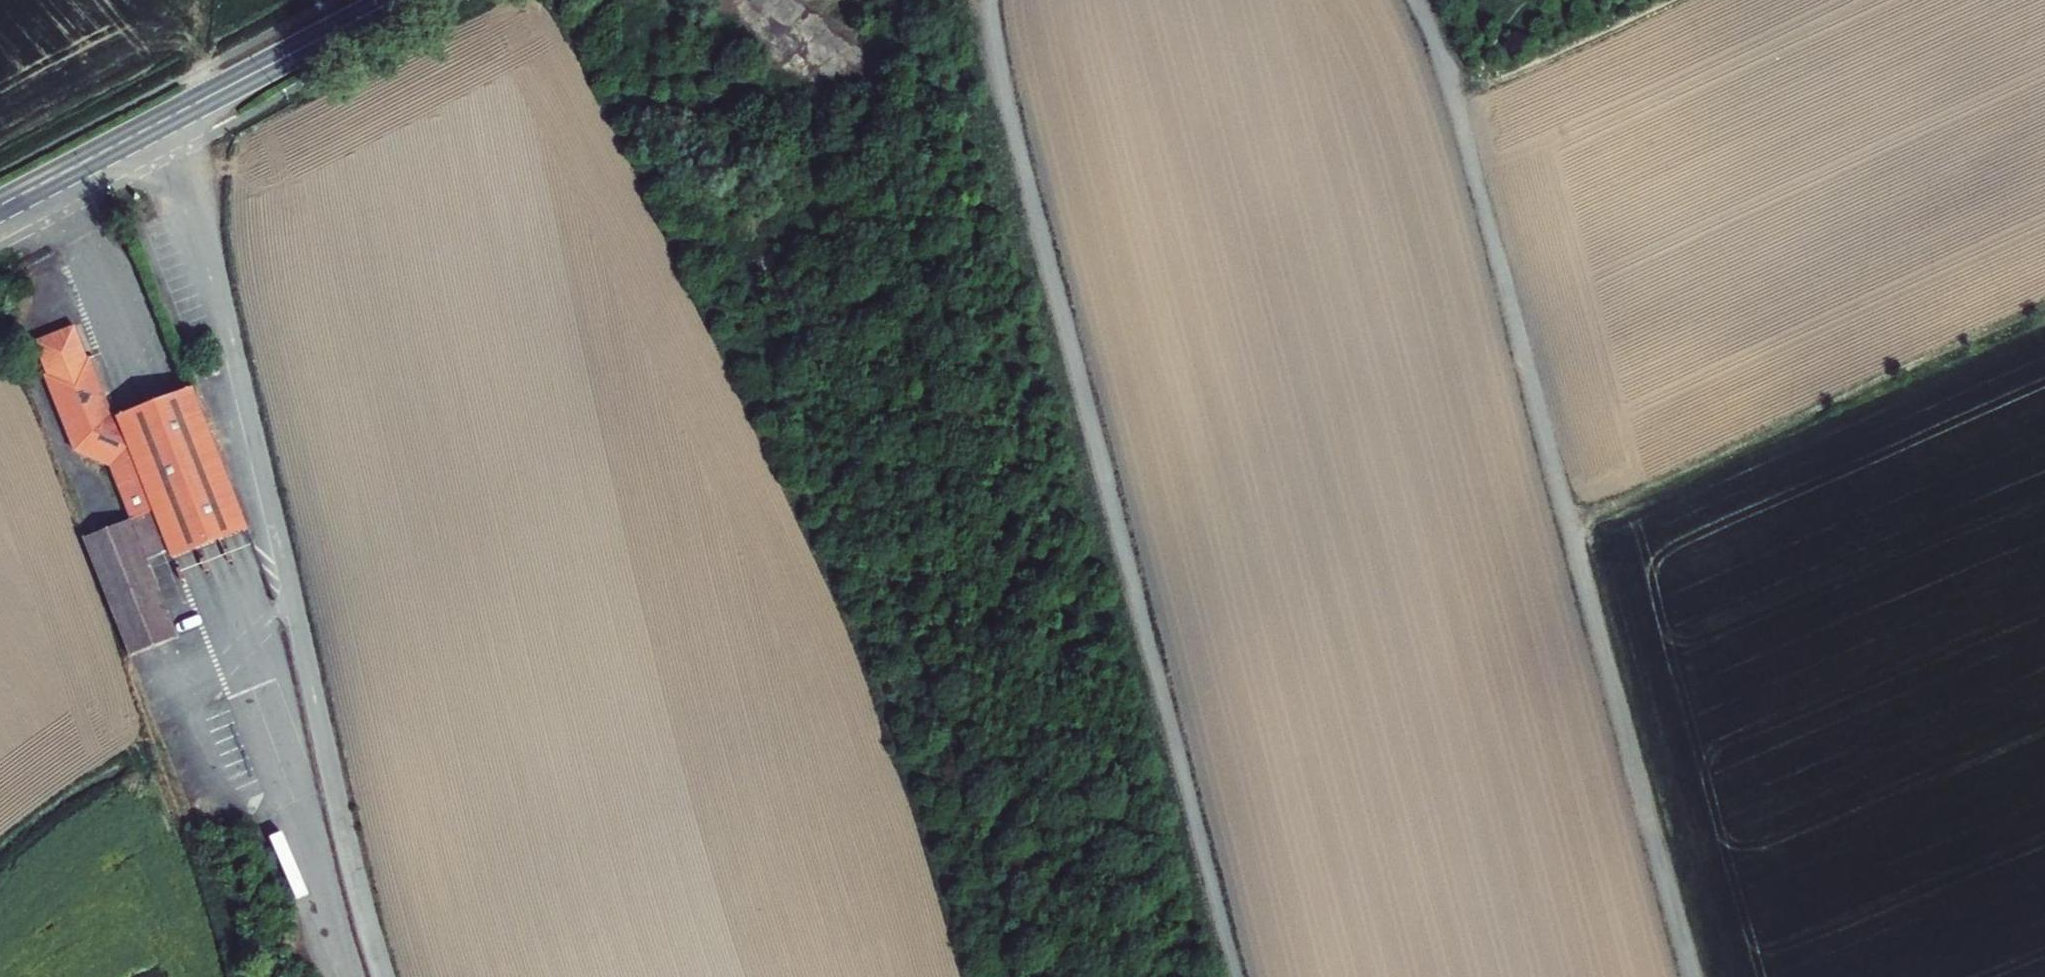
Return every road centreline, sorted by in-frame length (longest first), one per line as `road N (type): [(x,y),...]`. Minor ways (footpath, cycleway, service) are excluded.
road 1 (secondary): [(393,0),(0,205)]
road 2 (track): [(1450,97),(1597,42),(1682,0)]

